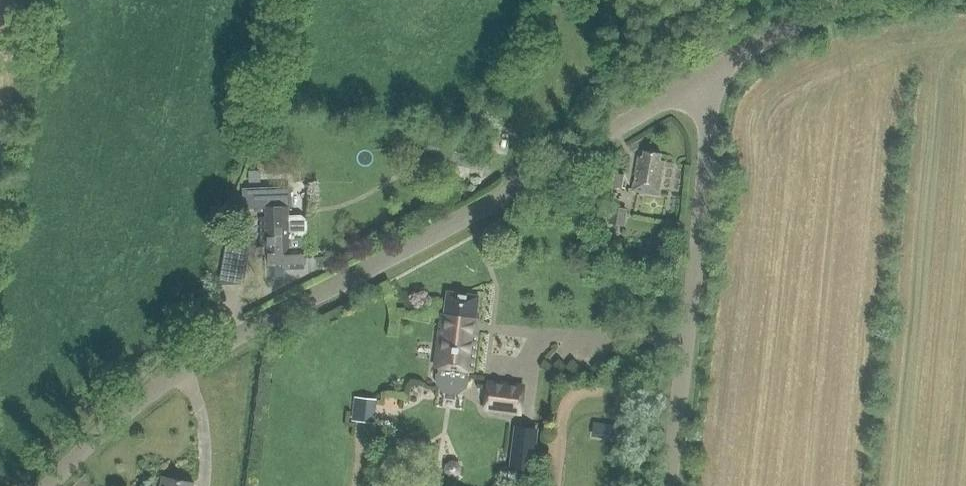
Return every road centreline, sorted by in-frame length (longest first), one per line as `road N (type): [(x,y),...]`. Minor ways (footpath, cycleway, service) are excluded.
road 1 (unclassified): [(58,485),(117,419),(257,325),(704,77)]
road 2 (unclassified): [(669,485),(708,137),(704,77)]
road 3 (unclassified): [(704,77),(799,22),(858,0)]

